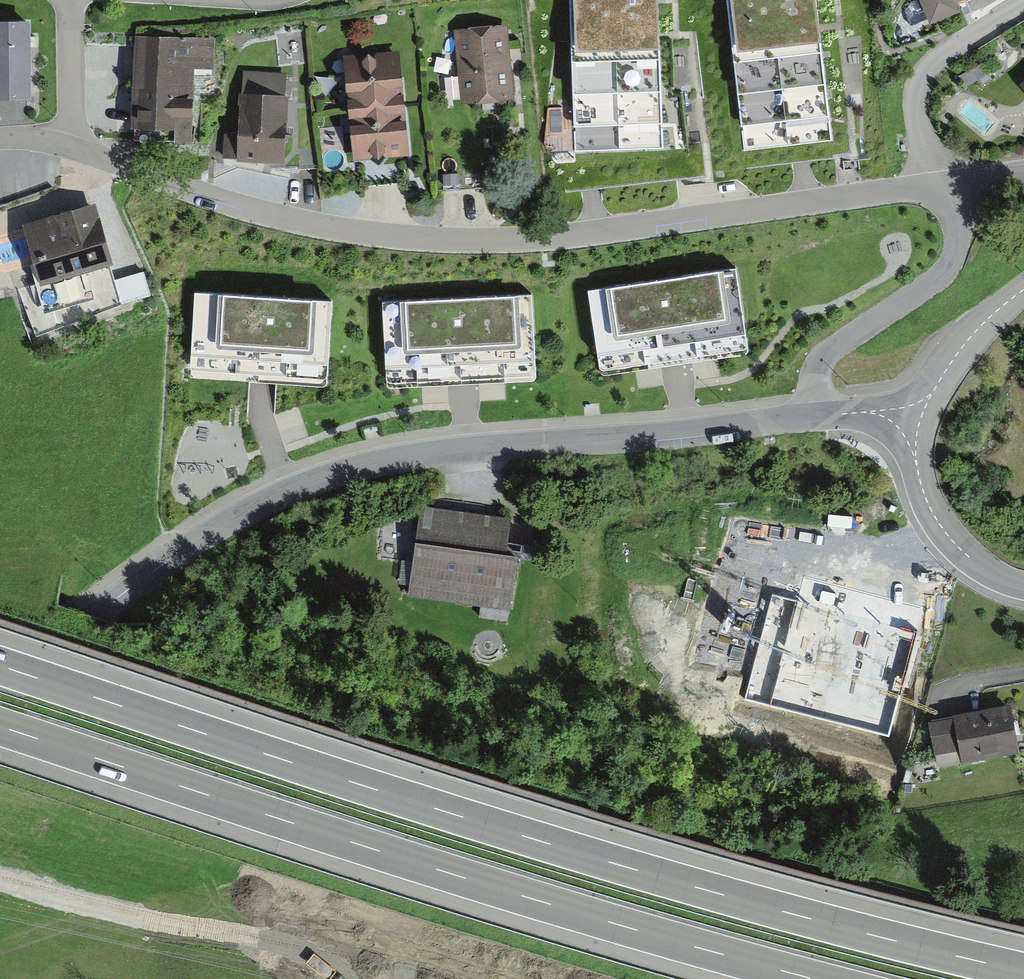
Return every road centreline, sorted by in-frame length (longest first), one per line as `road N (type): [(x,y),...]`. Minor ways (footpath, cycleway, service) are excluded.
road 1 (motorway): [(1023,971),(617,863),(0,665)]
road 2 (residential): [(71,137),(92,155),(218,202),(374,235),(448,241),(543,241),(951,185)]
road 3 (residential): [(815,415),(396,456),(322,476),(167,558),(0,683)]
road 4 (motorway): [(0,727),(531,900),(811,978)]
road 5 (residential): [(951,185),(960,244),(946,270),(819,363),(815,415)]
road 6 (residential): [(951,185),(925,143),(919,89),(938,58),(1023,4)]
road 7 (residential): [(914,414),(916,481),(939,527),(973,560),(1023,582)]
road 8 (residential): [(1023,289),(979,327),(914,414)]
road 9 (residential): [(72,0),(71,137)]

